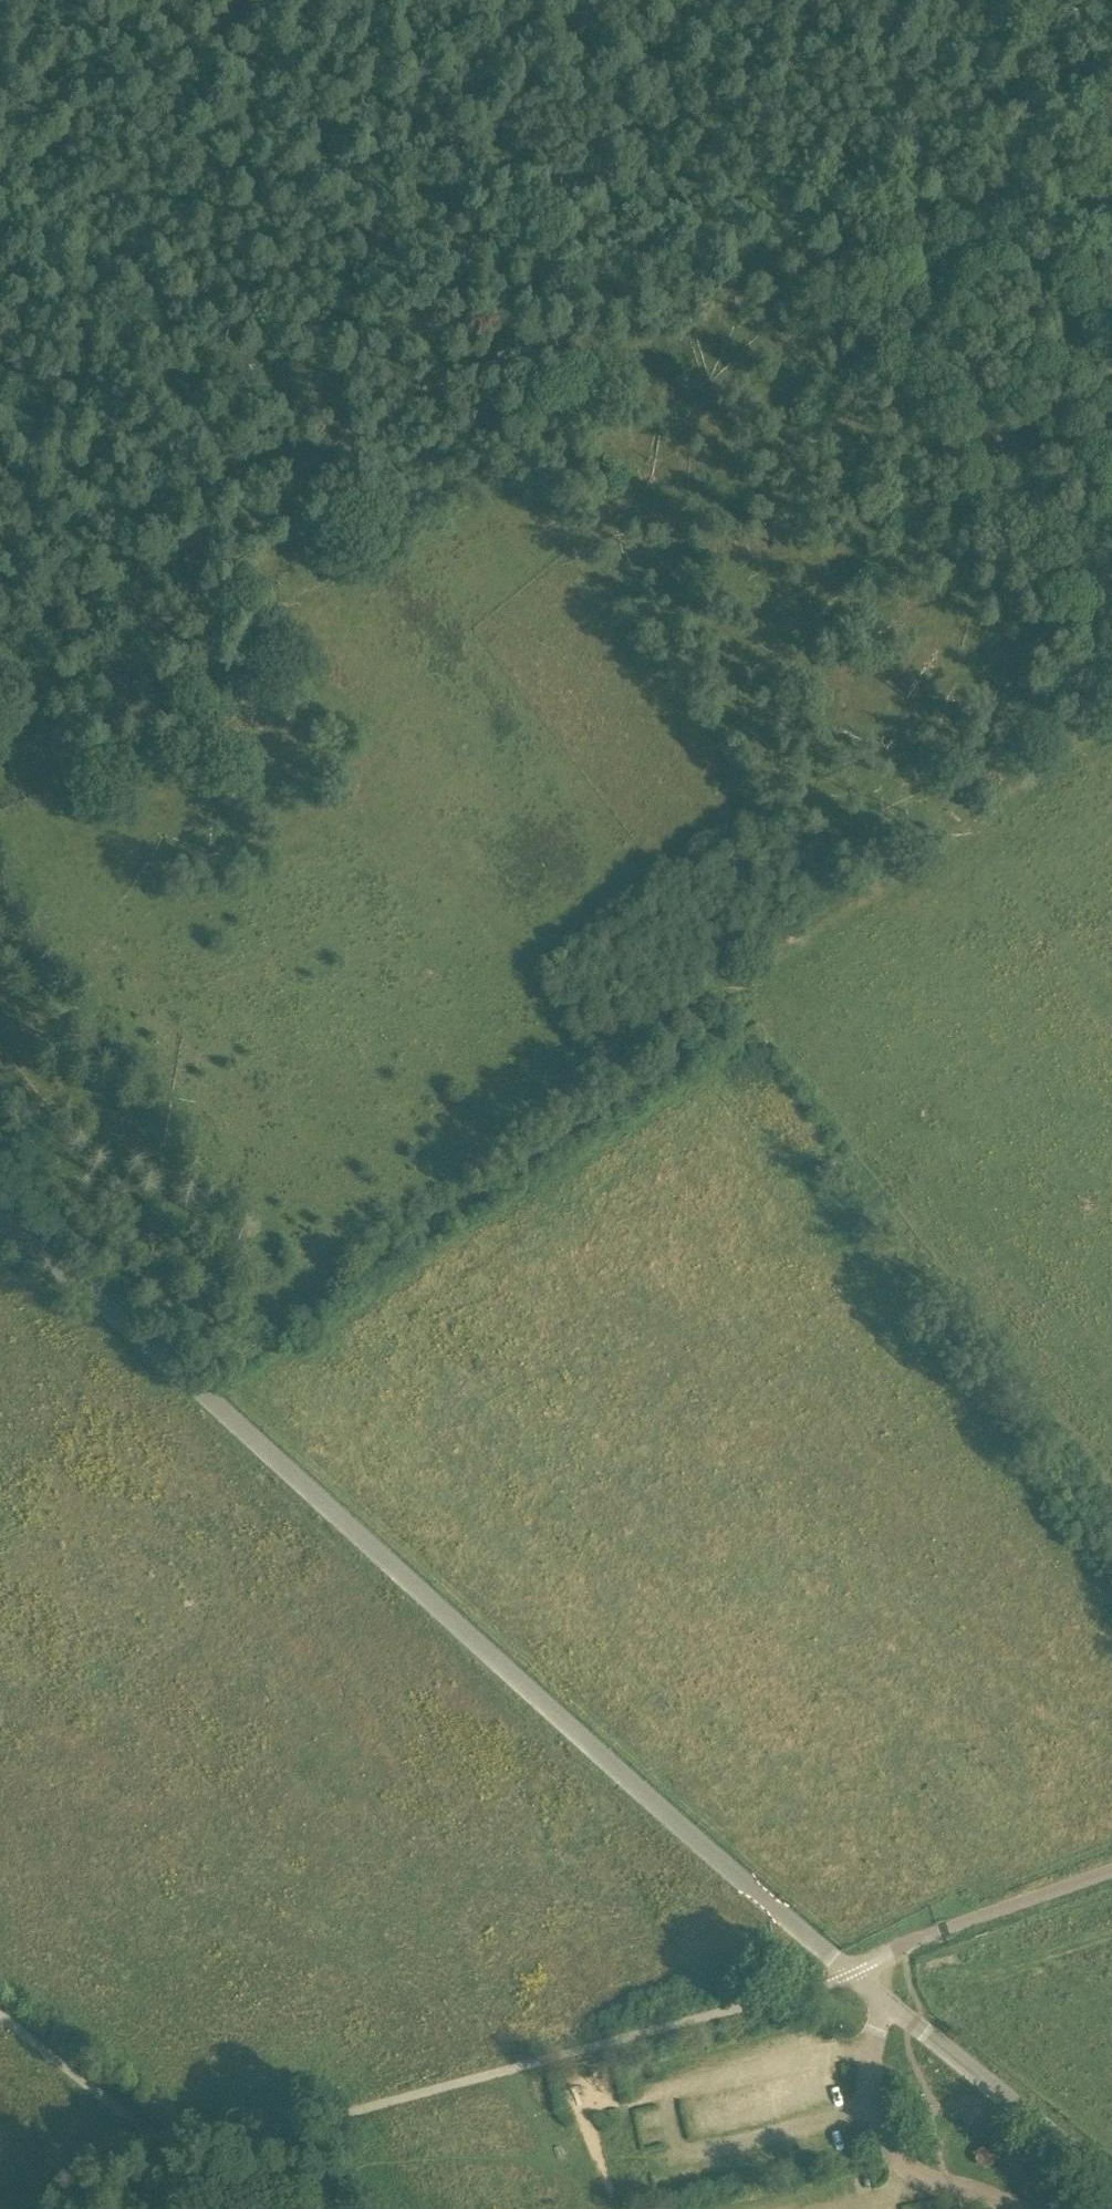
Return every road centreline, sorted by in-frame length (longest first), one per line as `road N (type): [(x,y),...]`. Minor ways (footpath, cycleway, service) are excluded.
road 1 (unclassified): [(1111,2187),(849,1972),(220,1404),(0,1219)]
road 2 (track): [(849,1972),(1111,1870)]

